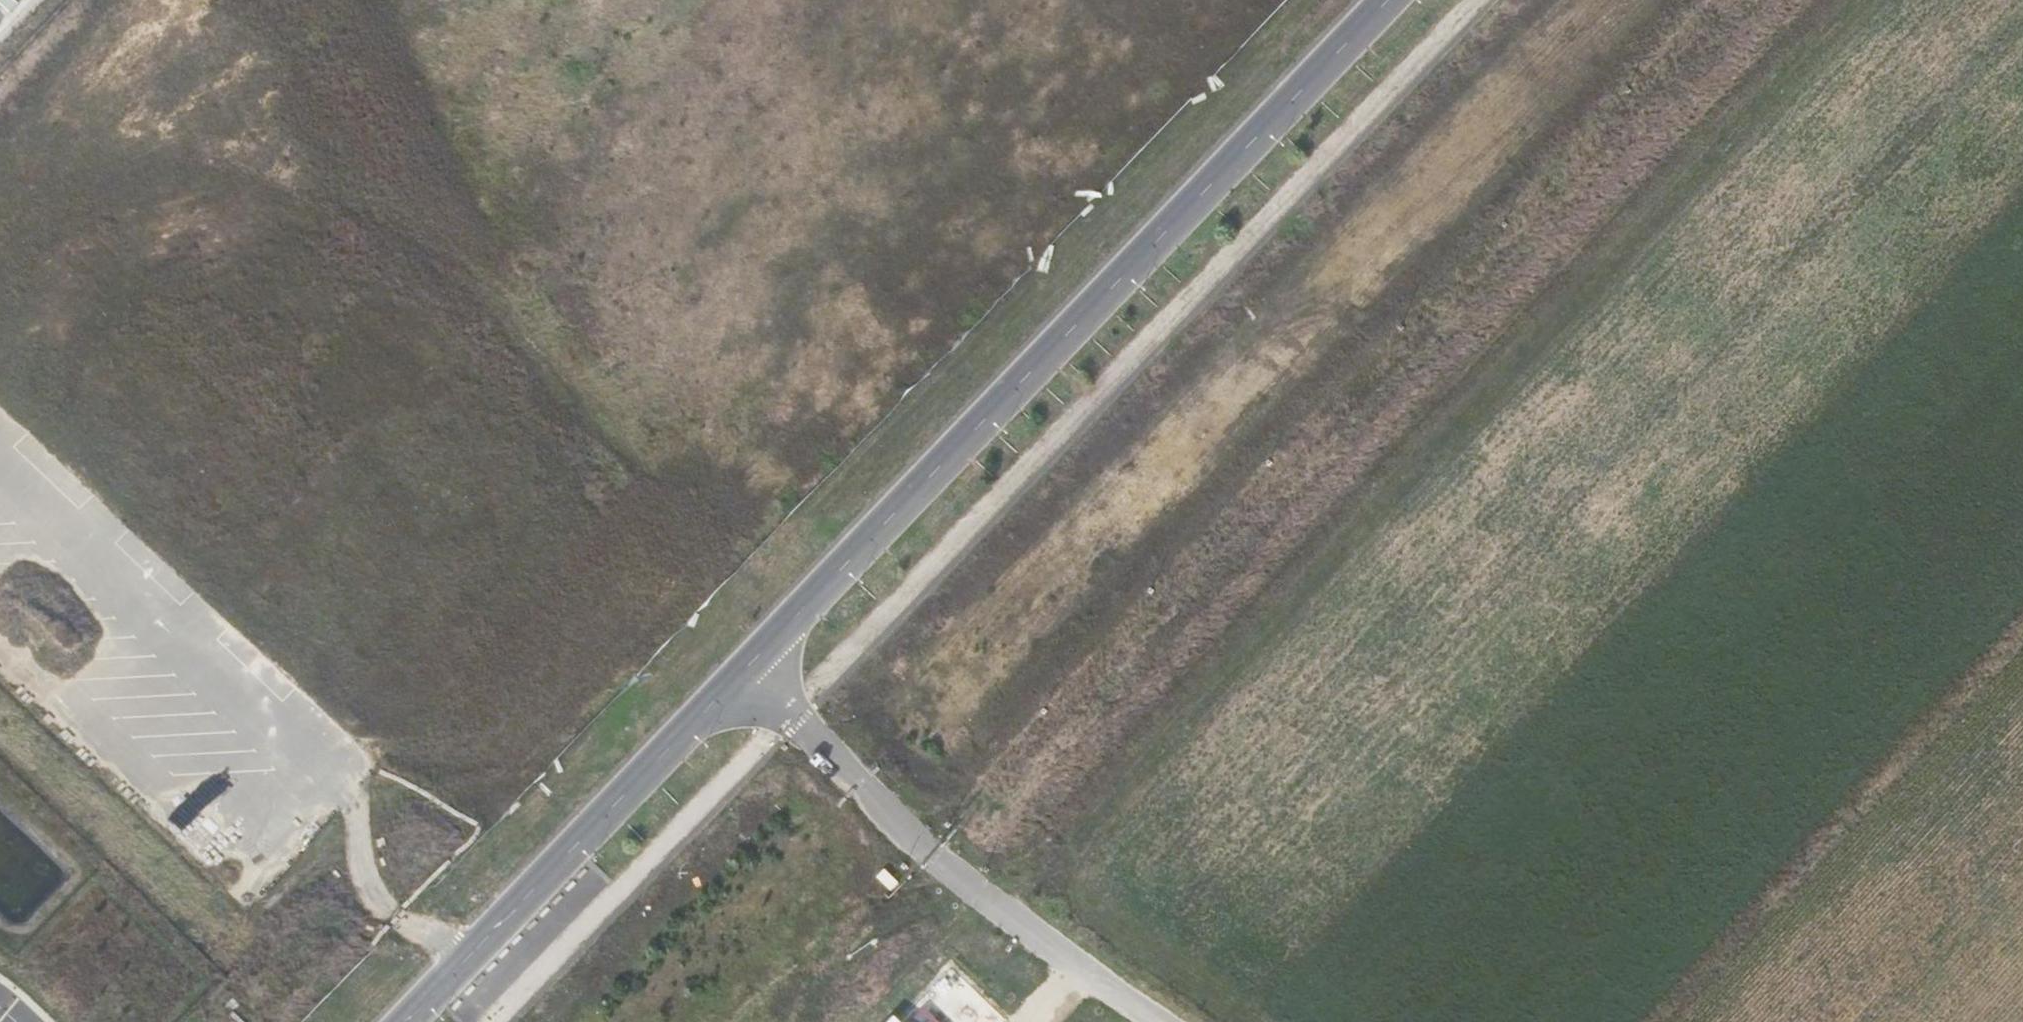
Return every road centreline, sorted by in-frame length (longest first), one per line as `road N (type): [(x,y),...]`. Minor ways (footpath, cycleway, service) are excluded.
road 1 (unclassified): [(1388,0),(407,1021)]

